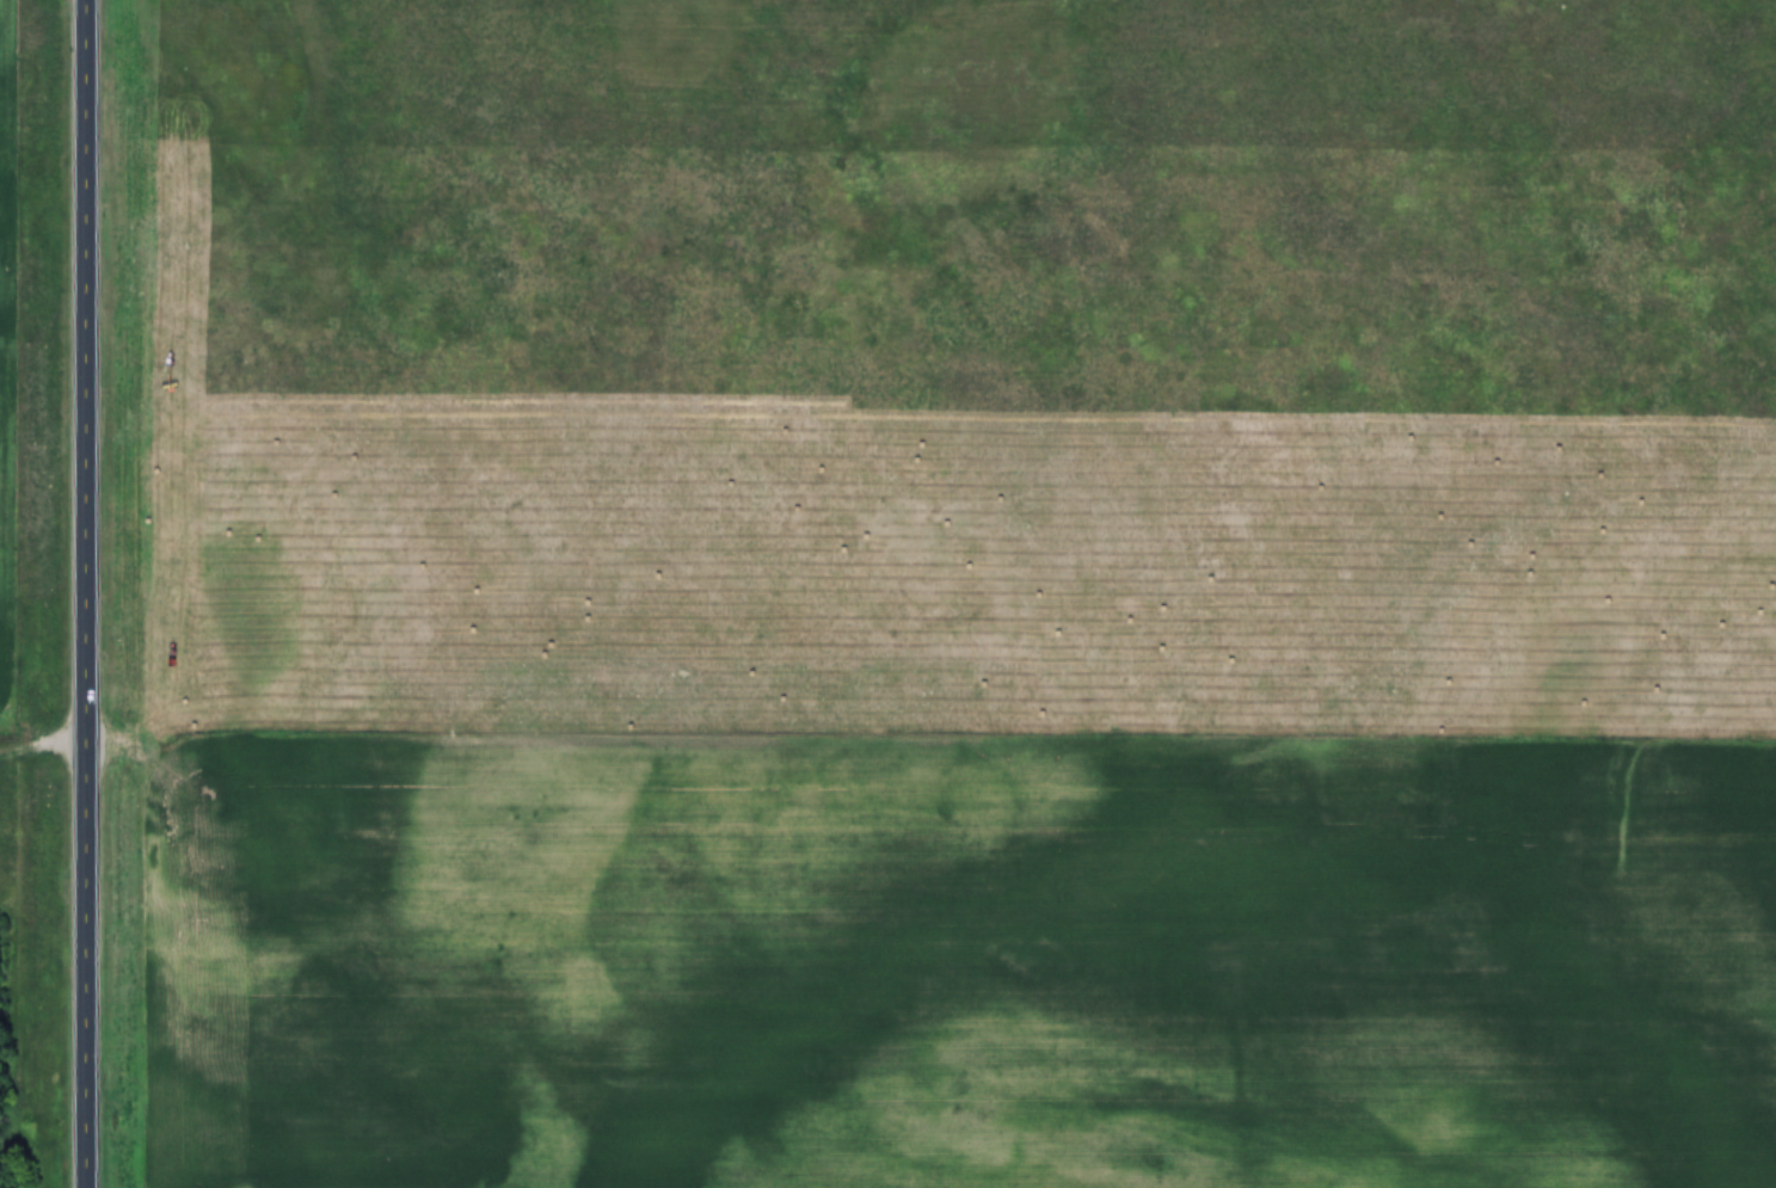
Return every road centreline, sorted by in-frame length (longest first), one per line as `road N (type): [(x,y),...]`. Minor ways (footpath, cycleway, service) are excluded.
road 1 (secondary): [(84,1187),(85,0)]

